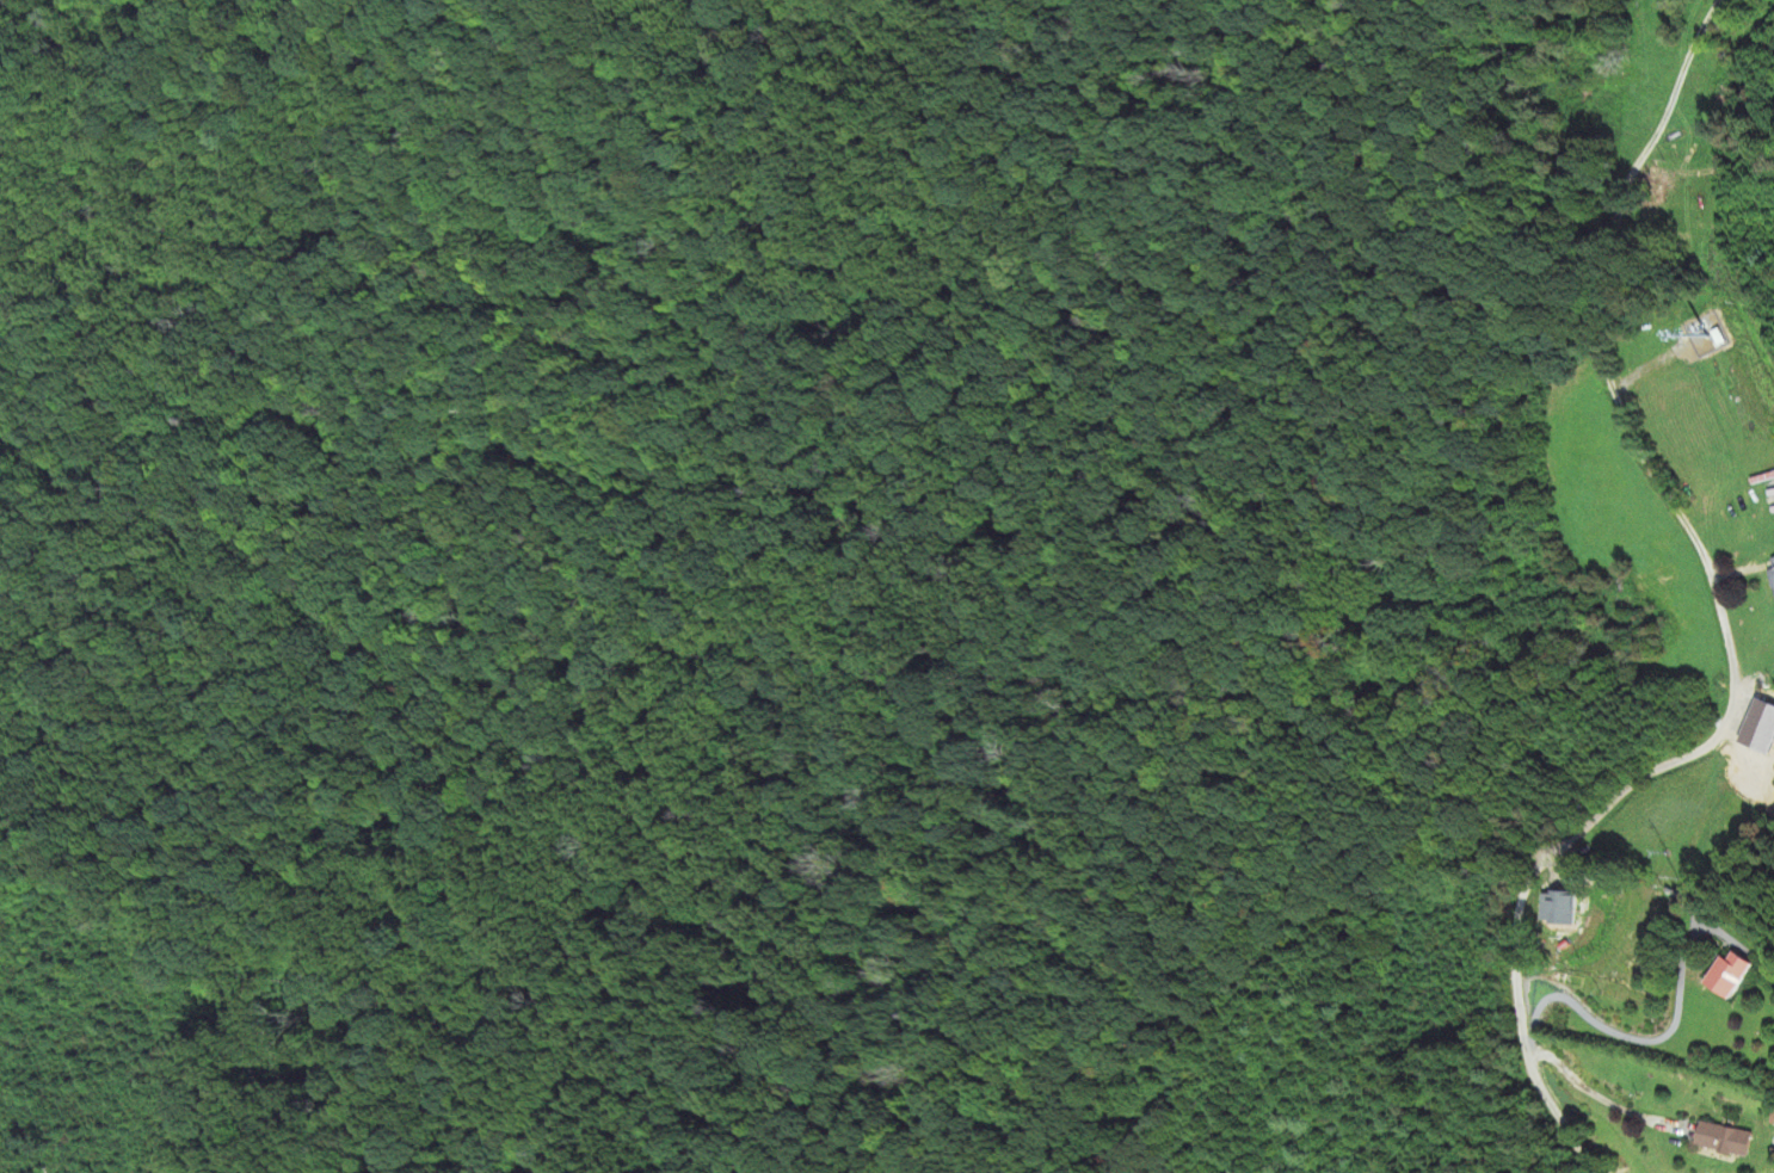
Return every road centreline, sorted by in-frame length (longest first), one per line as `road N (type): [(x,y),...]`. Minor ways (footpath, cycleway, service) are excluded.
road 1 (residential): [(1593,1172),(1529,1056),(1513,949),(1530,871),(1655,766),(1694,752),(1729,723),(1737,674),(1707,560),(1633,440),(1603,362),(1599,292),(1630,179),(1722,0)]

